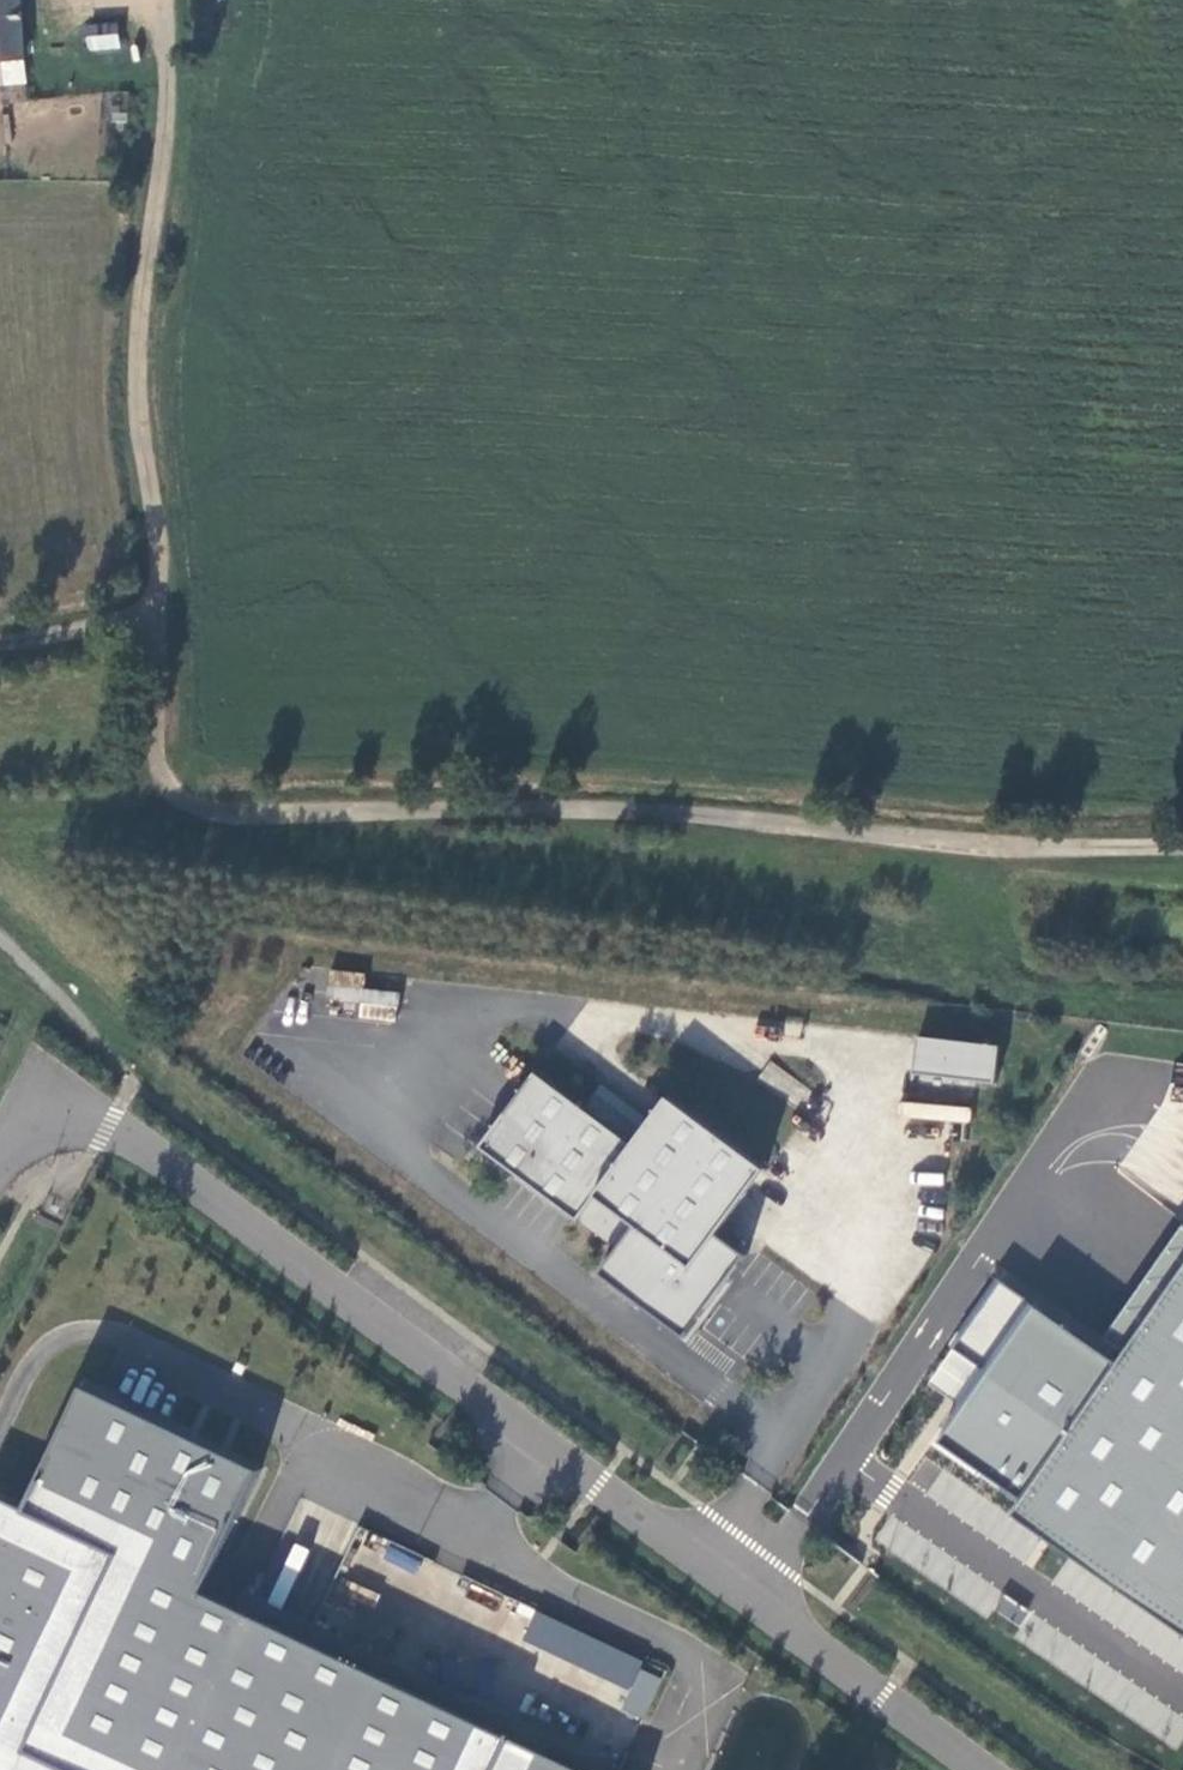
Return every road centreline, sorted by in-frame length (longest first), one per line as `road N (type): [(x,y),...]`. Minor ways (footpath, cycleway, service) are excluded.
road 1 (unclassified): [(0,1159),(33,1132),(69,1118),(108,1128),(543,1440),(980,1769)]
road 2 (track): [(159,627),(159,756),(196,799),(277,810),(661,811),(900,834),(1182,843)]
road 3 (track): [(171,0),(135,369),(159,627)]
road 4 (track): [(0,939),(135,1082)]
road 5 (track): [(159,627),(0,642)]

